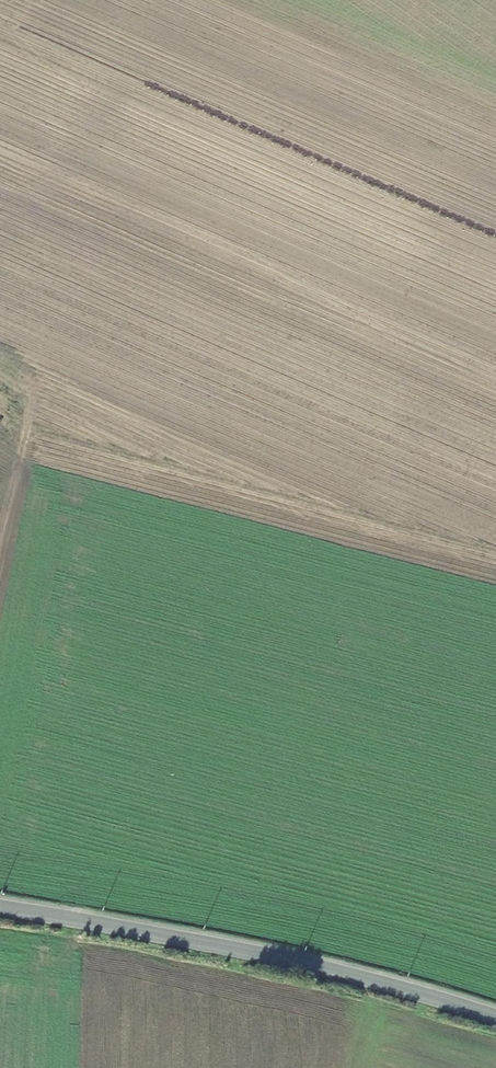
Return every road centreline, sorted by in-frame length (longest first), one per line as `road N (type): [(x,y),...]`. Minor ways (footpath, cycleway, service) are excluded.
road 1 (tertiary): [(0,908),(324,970),(495,1018)]

